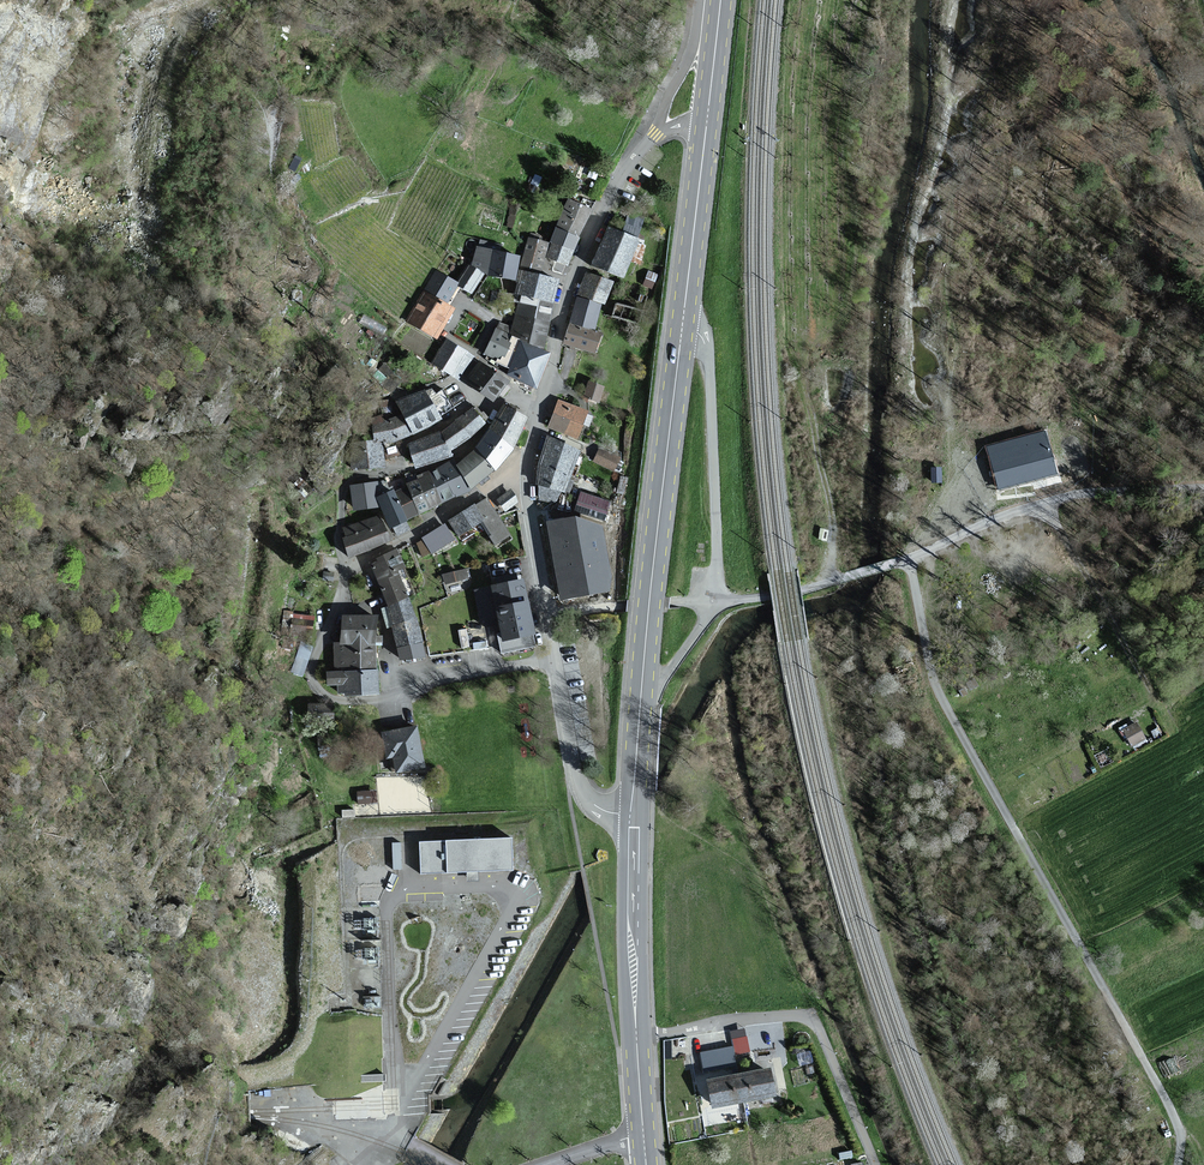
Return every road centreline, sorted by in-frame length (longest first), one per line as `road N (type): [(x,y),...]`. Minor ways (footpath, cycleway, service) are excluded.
road 1 (track): [(1178,1164),(1172,1113),(944,704),(909,559)]
road 2 (unclassified): [(1203,488),(1063,498),(895,563),(715,602)]
road 3 (primary): [(683,321),(641,688)]
road 4 (residential): [(334,587),(306,677),(327,701),(383,700),(423,684),(556,657)]
road 5 (unclassified): [(876,1164),(813,1022),(795,1015),(636,1034)]
road 6 (residential): [(541,400),(574,282),(633,157),(655,134)]
road 7 (unclassified): [(715,602),(708,352),(683,321)]
road 8 (residential): [(472,400),(395,448),(393,472),(340,488),(334,587)]
road 9 (track): [(1043,503),(1163,713)]
road 10 (track): [(824,584),(833,555),(831,505),(786,350)]
road 11 (residential): [(525,472),(342,574),(334,587)]
road 12 (primary): [(633,819),(636,1034)]
road 13 (primary): [(704,122),(683,321)]
road 14 (residential): [(633,819),(594,805),(575,781),(556,657)]
road 15 (residential): [(715,602),(549,615)]
road 16 (residential): [(549,615),(525,472)]
road 17 (residential): [(719,12),(665,99),(655,134)]
road 18 (primary): [(641,688),(633,819)]

